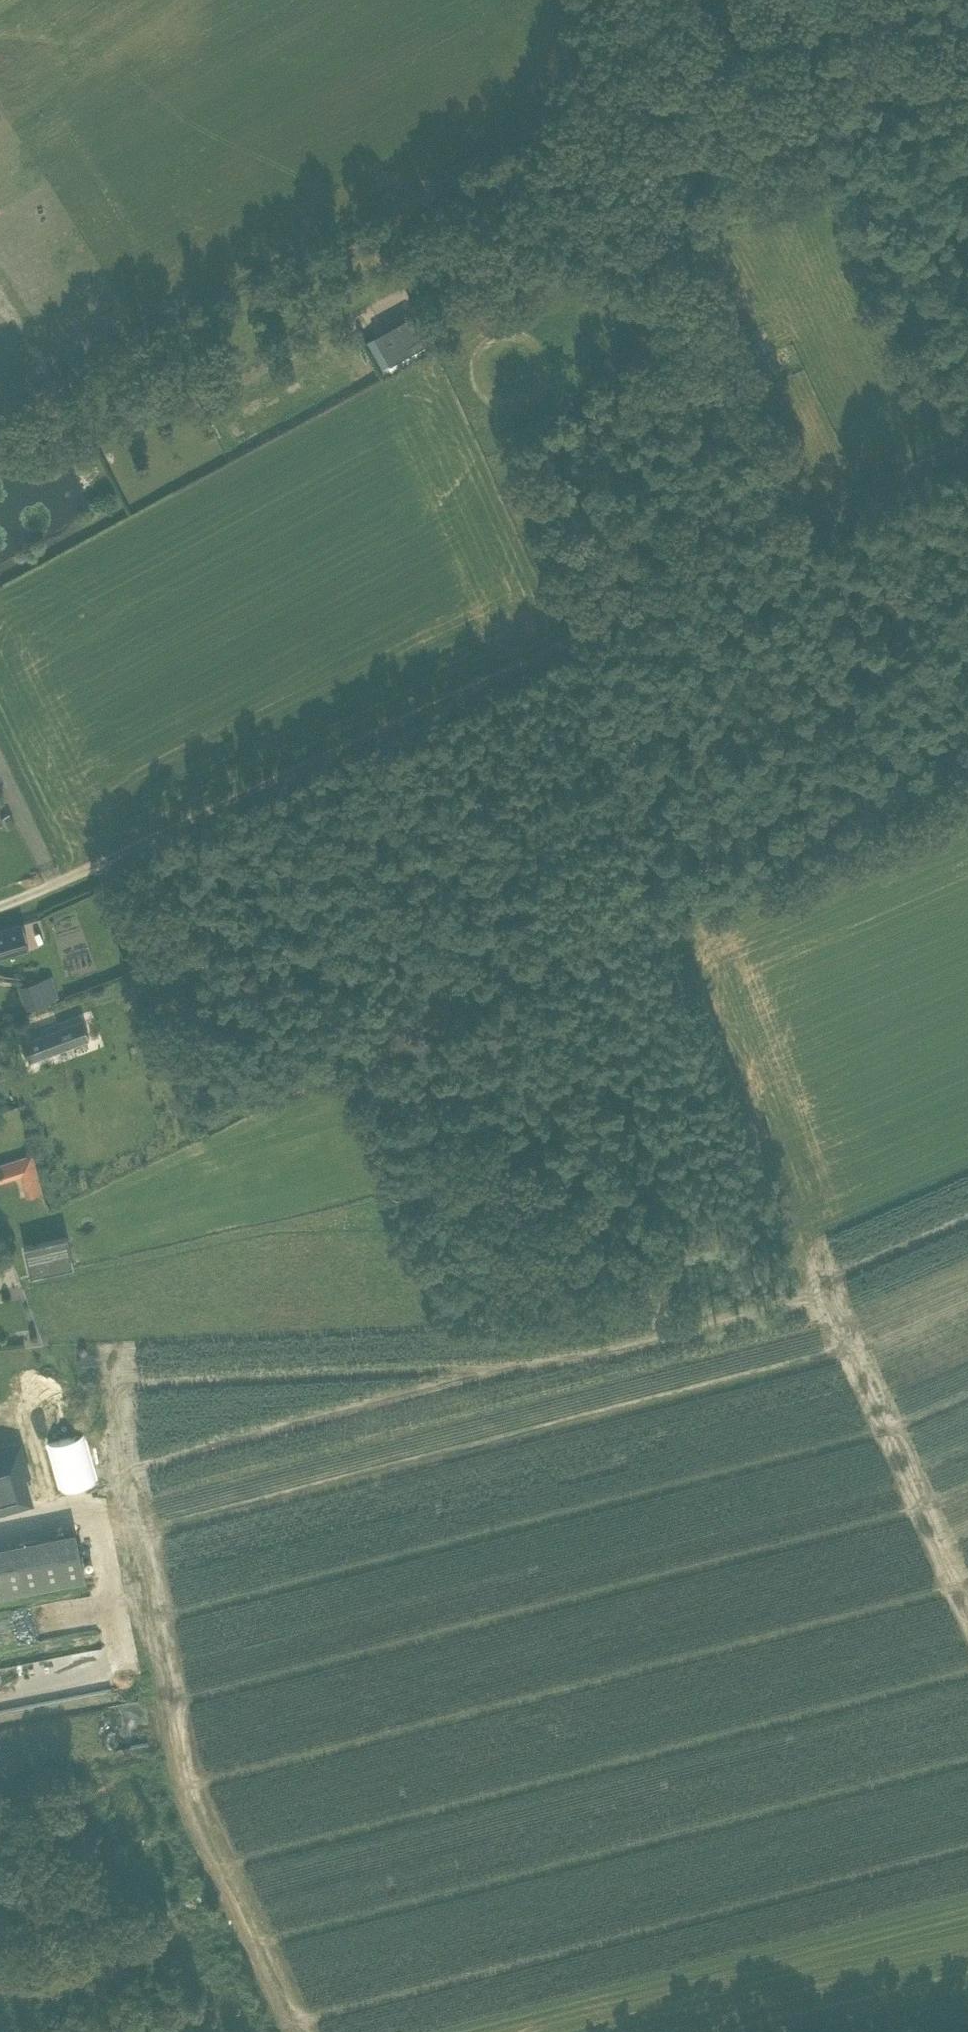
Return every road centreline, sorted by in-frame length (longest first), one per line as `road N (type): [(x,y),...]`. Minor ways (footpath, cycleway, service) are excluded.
road 1 (track): [(967,455),(94,863),(0,896)]

